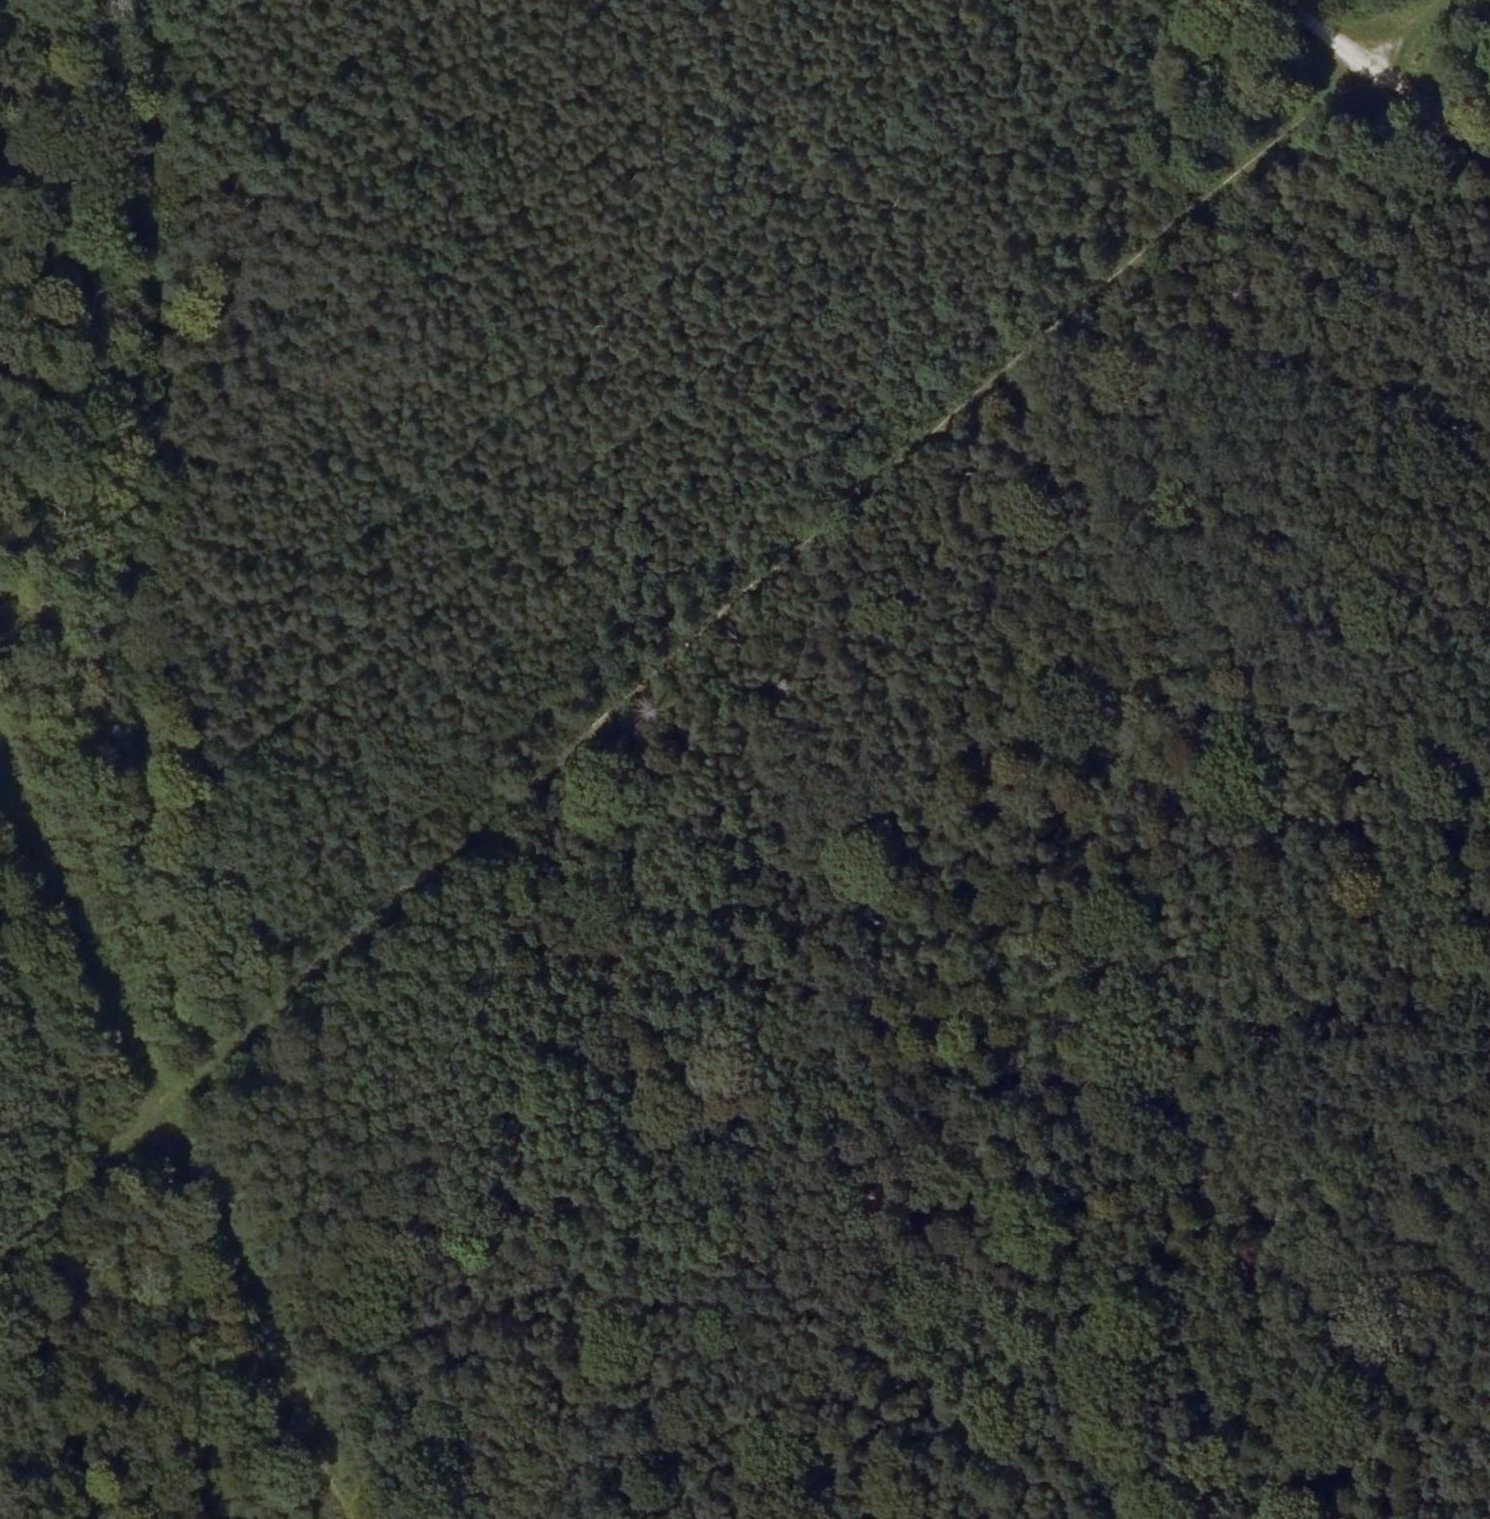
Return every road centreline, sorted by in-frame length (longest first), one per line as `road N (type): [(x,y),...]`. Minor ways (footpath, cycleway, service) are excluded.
road 1 (track): [(217,1203),(194,1270),(219,1452),(219,1518)]
road 2 (track): [(1262,0),(1489,162)]

